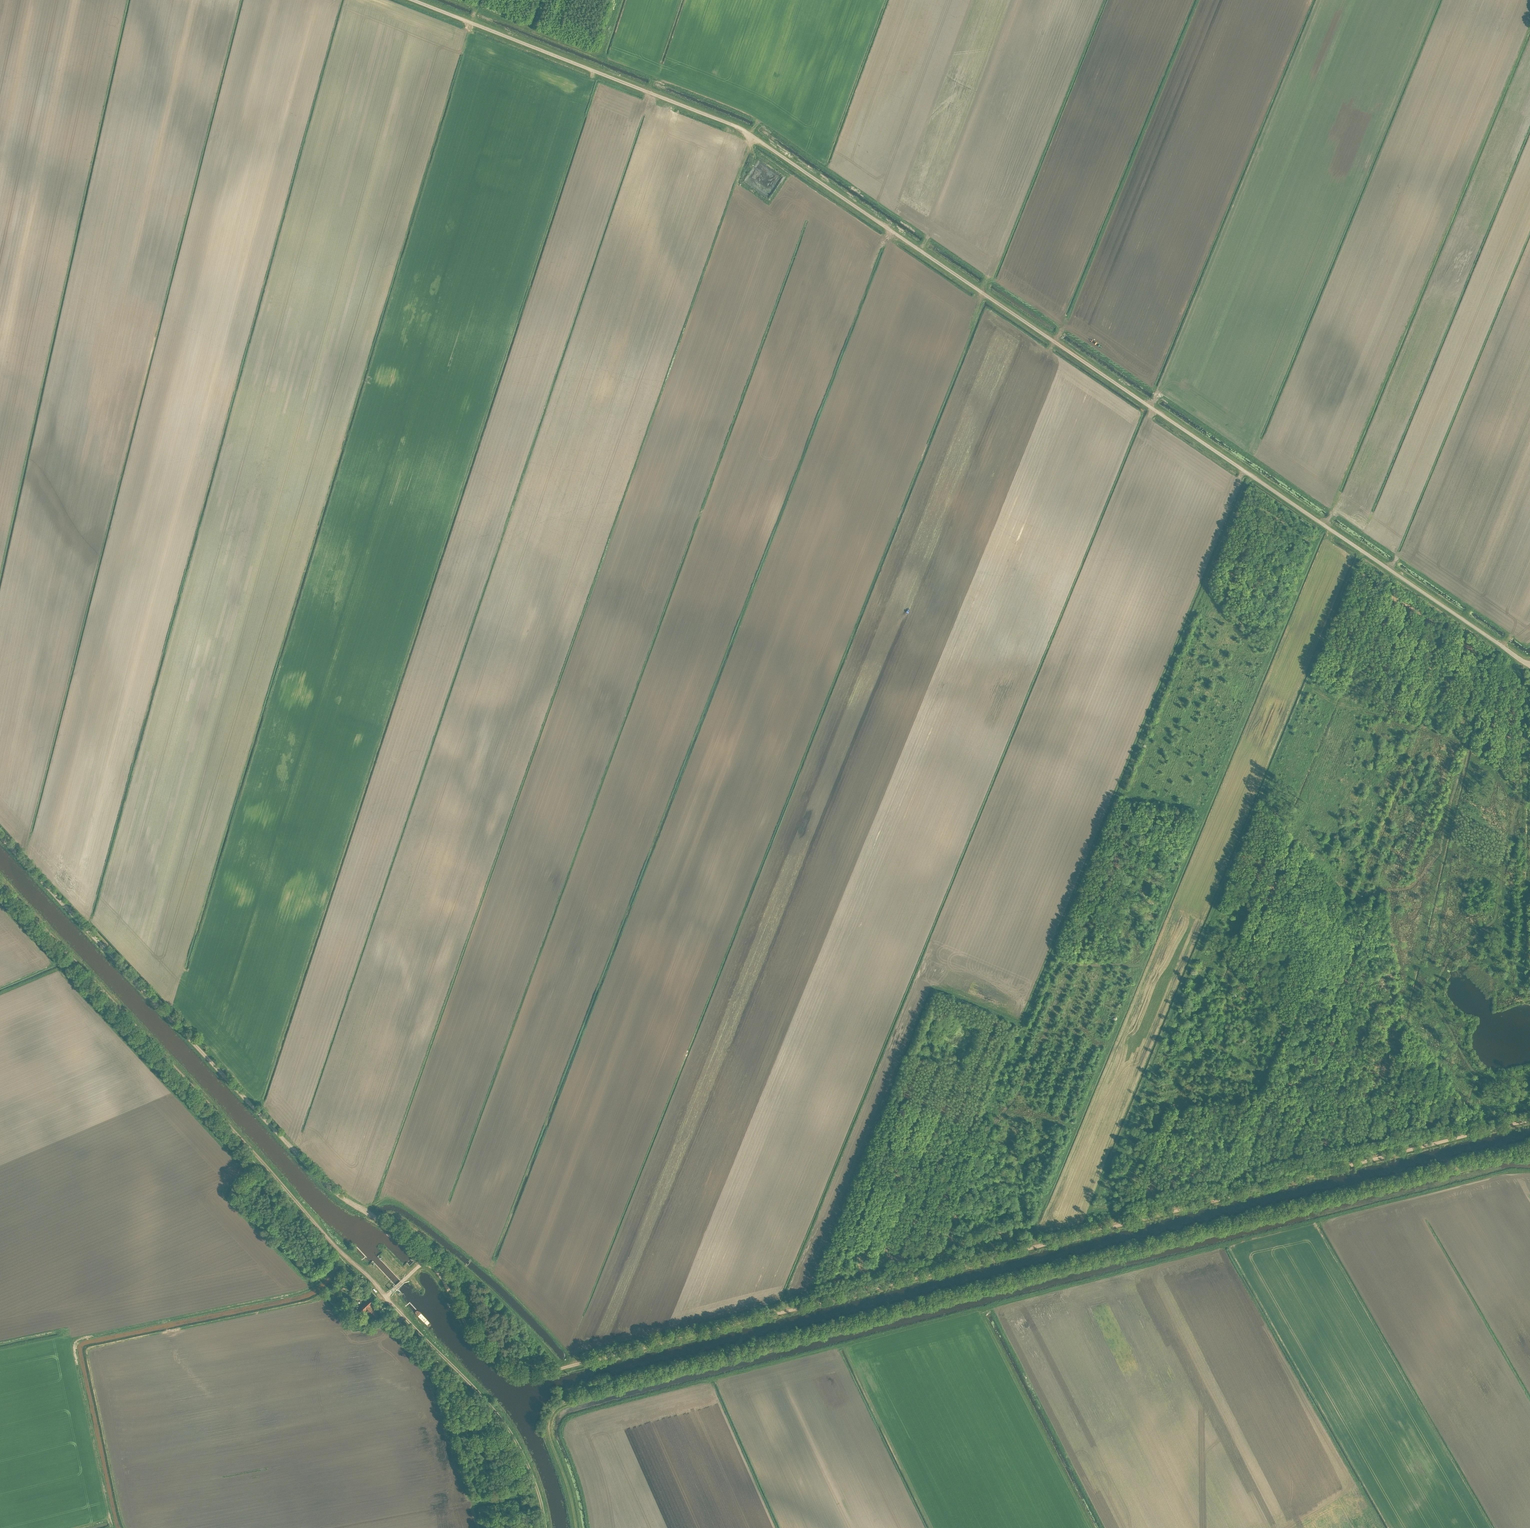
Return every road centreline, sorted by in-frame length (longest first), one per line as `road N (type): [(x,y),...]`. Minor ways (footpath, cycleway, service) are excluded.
road 1 (unclassified): [(1529,665),(745,131),(412,0)]
road 2 (track): [(590,1396),(1529,1149)]
road 3 (track): [(568,1366),(1464,1136)]
road 4 (track): [(425,1261),(394,1229),(331,1191),(0,833)]
road 5 (track): [(0,882),(387,1298)]
road 6 (track): [(125,1527),(86,1350),(308,1302),(350,1258)]
road 7 (track): [(545,1527),(509,1429),(387,1298)]
road 8 (track): [(425,1261),(496,1363),(532,1374),(568,1366)]
road 9 (track): [(590,1396),(554,1404),(544,1424),(572,1527)]

